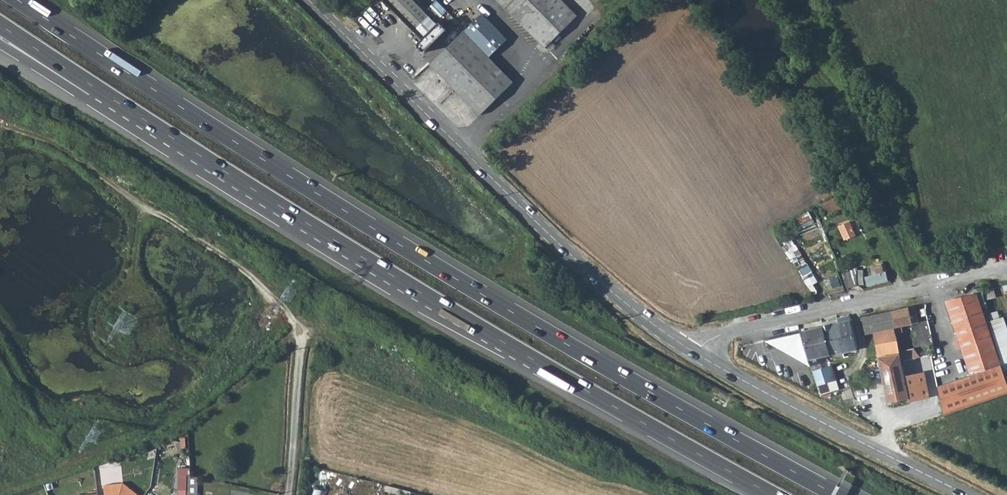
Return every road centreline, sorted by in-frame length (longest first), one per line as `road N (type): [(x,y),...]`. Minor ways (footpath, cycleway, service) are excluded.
road 1 (trunk): [(837,494),(492,301),(18,0)]
road 2 (trunk): [(0,25),(434,301),(773,494)]
road 3 (tertiary): [(309,0),(585,268),(699,356)]
road 4 (track): [(301,331),(229,258),(58,144),(3,123)]
road 5 (track): [(301,331),(197,420),(141,448),(1,491)]
road 6 (unclassified): [(1006,268),(717,336),(699,356)]
road 7 (tertiary): [(699,356),(968,494)]
road 8 (residential): [(301,331),(290,494)]

